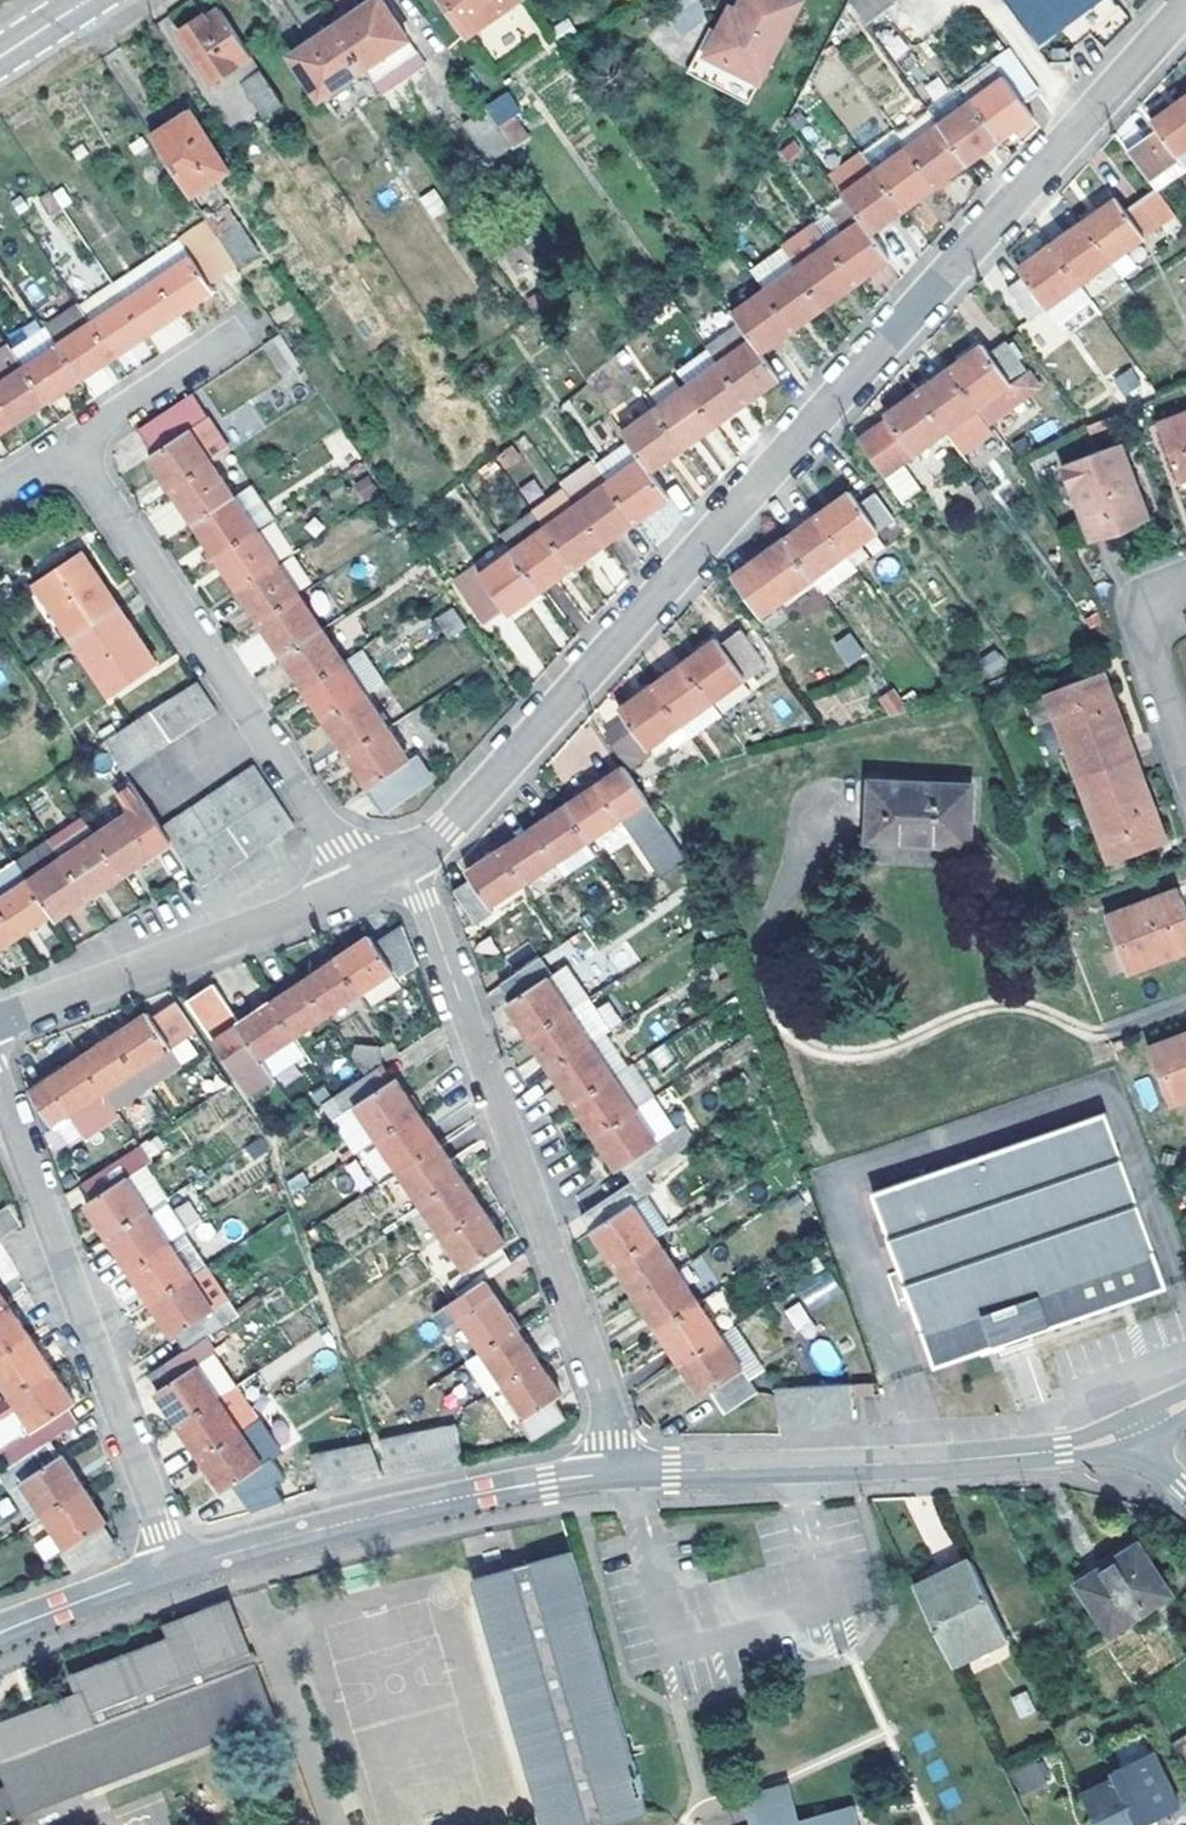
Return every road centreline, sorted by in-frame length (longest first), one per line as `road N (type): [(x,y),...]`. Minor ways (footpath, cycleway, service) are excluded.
road 1 (residential): [(407,863),(446,831),(1185,5)]
road 2 (residential): [(610,1474),(596,1373),(407,863)]
road 3 (residential): [(1140,1427),(1062,1450),(610,1474)]
road 4 (residential): [(68,447),(361,885)]
road 5 (residential): [(172,1568),(0,1094)]
road 6 (residential): [(610,1474),(387,1514),(172,1568)]
road 7 (residential): [(0,1022),(361,885)]
road 8 (residential): [(68,447),(240,331)]
road 9 (residential): [(1185,761),(1150,654),(1149,629),(1171,600),(1185,595)]
road 10 (residential): [(172,1568),(0,1632)]

